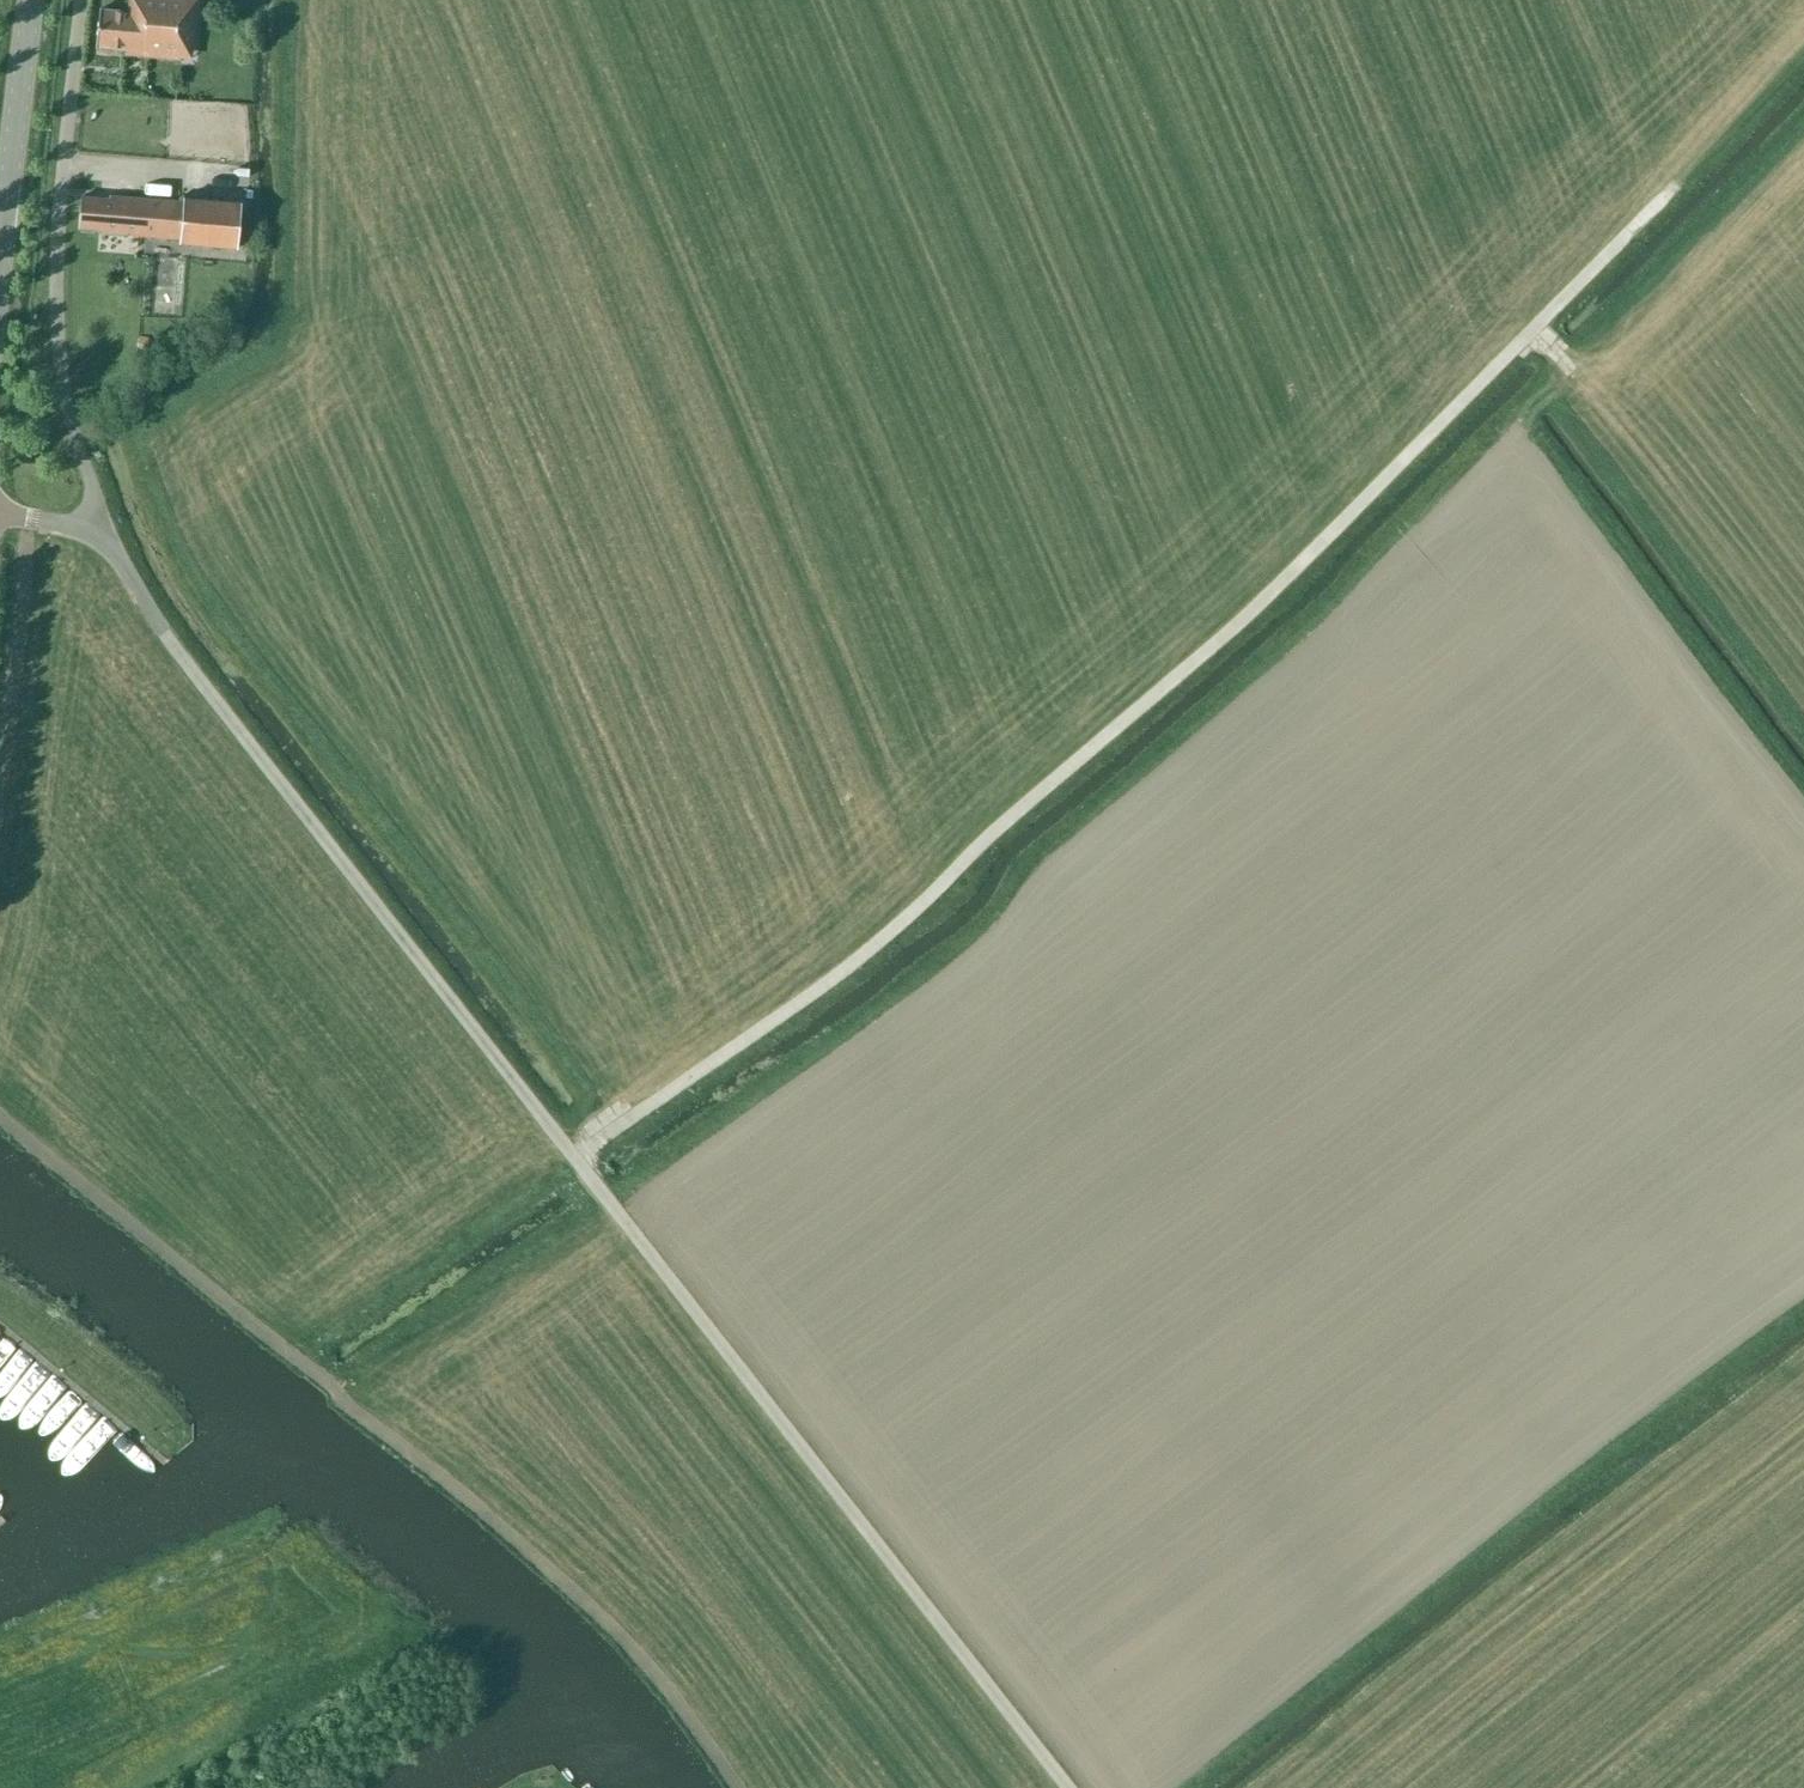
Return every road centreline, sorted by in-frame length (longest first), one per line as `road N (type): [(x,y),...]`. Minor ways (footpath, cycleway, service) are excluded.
road 1 (residential): [(80,0),(57,230),(57,318),(67,404),(98,524)]
road 2 (tertiary): [(0,245),(33,0)]

